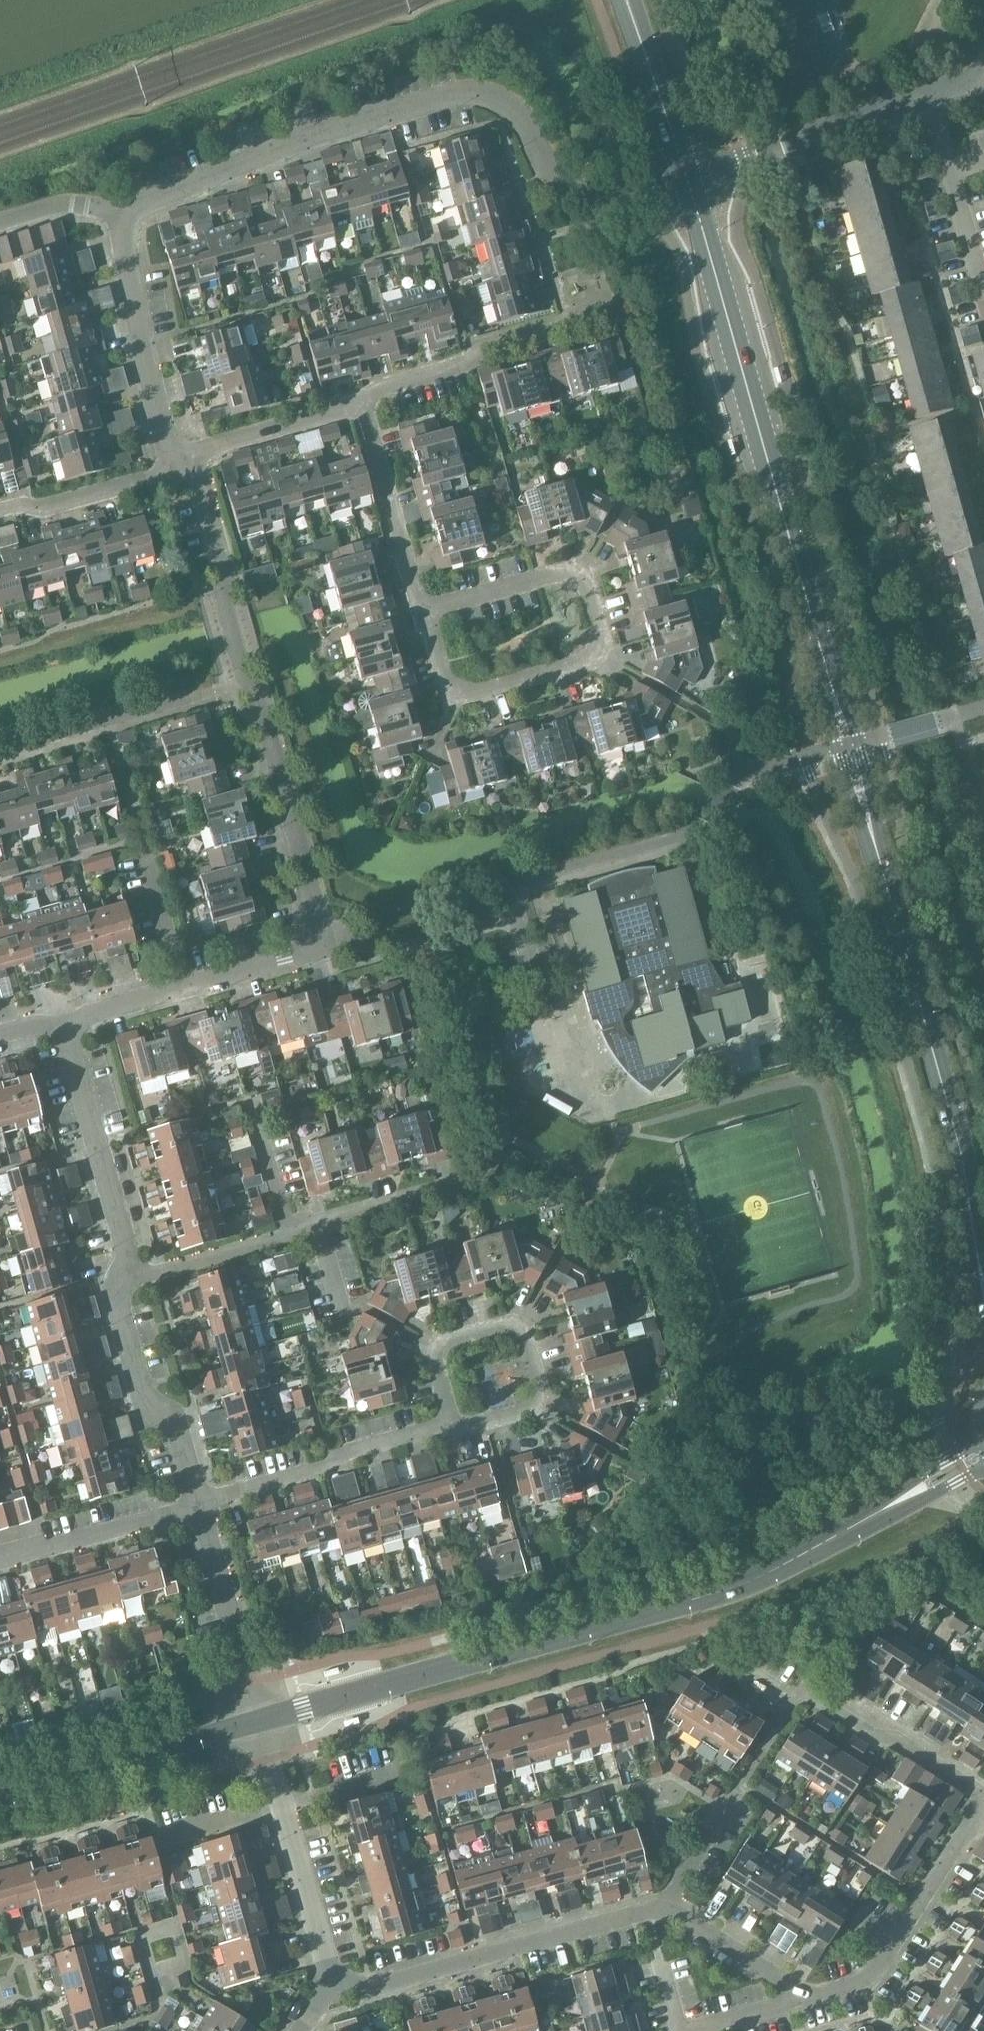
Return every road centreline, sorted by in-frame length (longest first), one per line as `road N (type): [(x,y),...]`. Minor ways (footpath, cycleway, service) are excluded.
road 1 (tertiary): [(983,1281),(946,1096),(688,178)]
road 2 (tertiary): [(260,1720),(734,1588),(983,1455)]
road 3 (residential): [(125,215),(301,136),(463,94),(508,104),(553,173),(586,195),(619,198),(688,178)]
road 4 (residential): [(805,1996),(869,1979),(983,1797),(896,1738),(752,1669)]
road 5 (residential): [(335,1978),(370,1989),(664,1910),(805,1996)]
road 6 (residential): [(323,944),(220,585)]
road 7 (residential): [(451,1422),(471,1425),(534,1405),(539,1388),(521,1332),(505,1324),(438,1348),(448,1413)]
road 8 (residential): [(359,403),(378,388),(467,361),(484,347),(612,310)]
road 9 (tertiary): [(0,1794),(260,1720)]
road 10 (residential): [(335,1978),(260,1720)]
road 11 (residential): [(199,1505),(451,1422)]
road 12 (residential): [(136,1278),(71,1053),(73,1030)]
road 13 (residential): [(688,178),(928,93)]
road 14 (residential): [(199,1505),(181,1436),(145,1396),(118,1299),(136,1278)]
road 15 (residential): [(424,614),(569,572),(584,580),(602,639),(593,661)]
road 16 (residential): [(170,457),(143,348),(125,215)]
road 17 (residential): [(593,661),(449,699),(424,614)]
road 18 (residential): [(220,585),(0,651)]
road 19 (residential): [(260,1720),(199,1505)]
road 20 (residential): [(424,614),(359,403)]
road 21 (residential): [(0,1558),(199,1505)]
road 22 (residential): [(323,944),(342,938),(379,947),(492,913),(513,892)]
road 23 (tertiary): [(688,178),(626,0)]
road 24 (residential): [(0,510),(41,508),(148,479),(170,457)]
road 25 (residential): [(189,452),(359,403)]
road 26 (residential): [(136,1278),(289,1235)]
road 27 (residential): [(179,989),(323,944)]
road 28 (residential): [(220,585),(224,573),(189,452)]
road 29 (residential): [(319,1224),(452,1187)]
road 30 (residential): [(179,989),(145,859)]
road 31 (residential): [(289,1235),(252,1106)]
road 32 (residential): [(0,221),(79,204),(125,215)]
road 33 (residential): [(950,170),(983,293)]
road 34 (residential): [(685,2030),(805,1996)]

